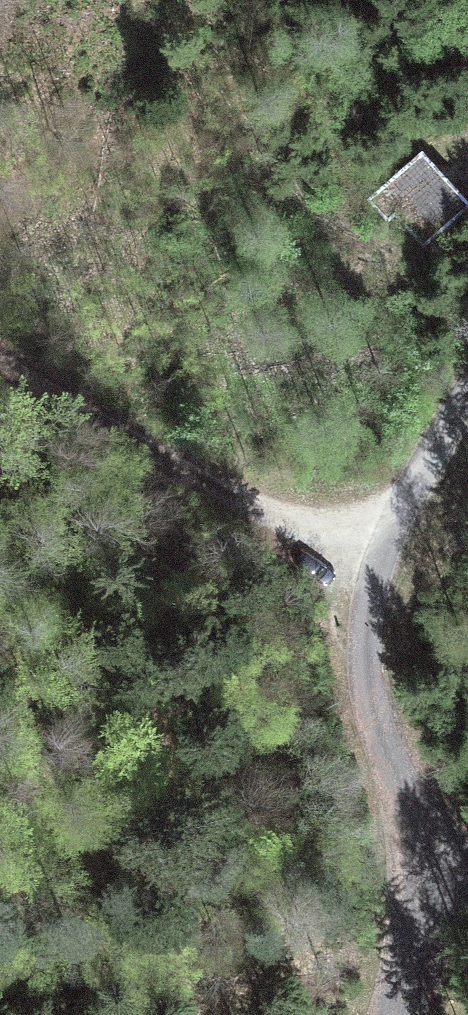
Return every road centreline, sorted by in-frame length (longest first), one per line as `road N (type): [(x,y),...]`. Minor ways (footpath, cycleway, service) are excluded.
road 1 (unclassified): [(467,395),(386,545),(366,621),(372,703),(396,775),(467,863)]
road 2 (track): [(386,545),(244,503),(0,360)]

